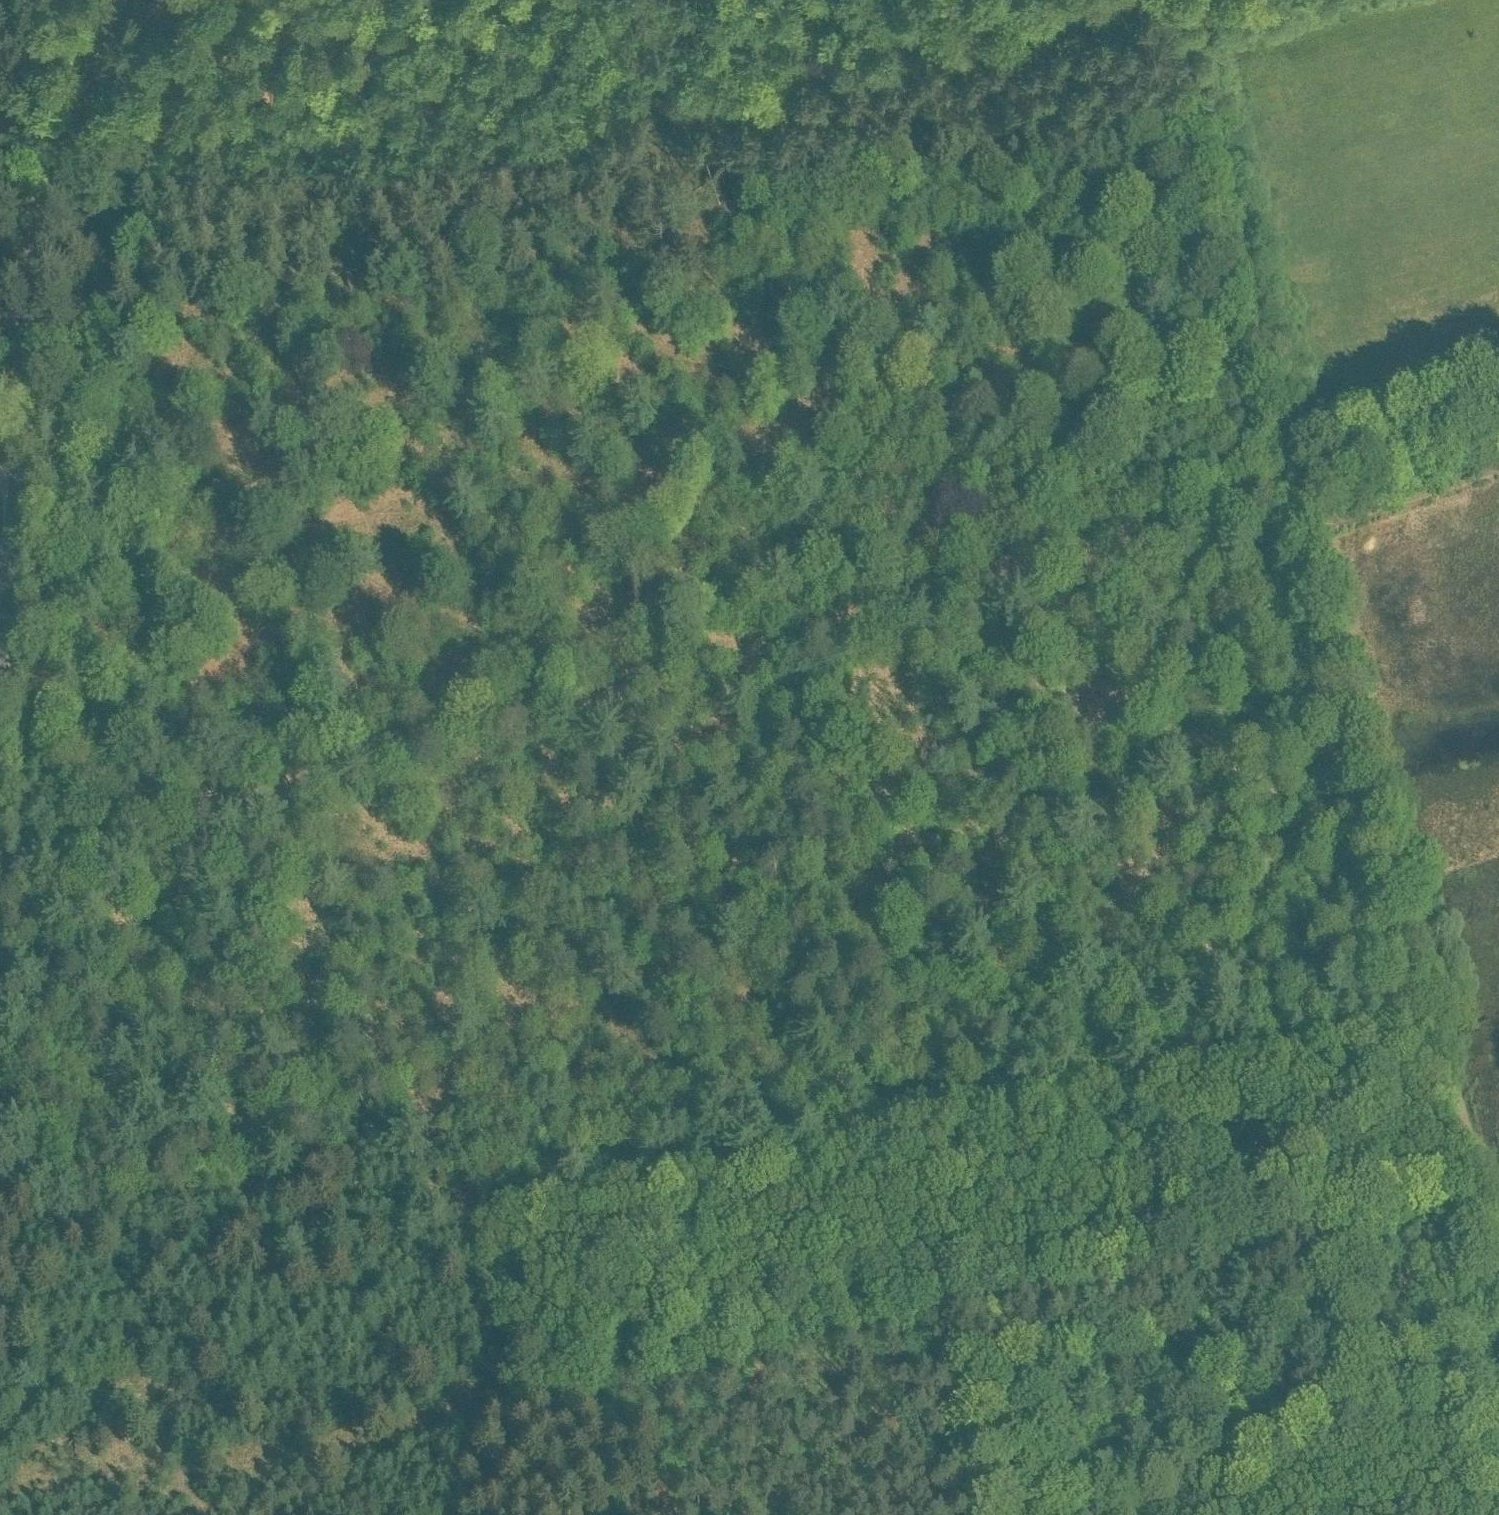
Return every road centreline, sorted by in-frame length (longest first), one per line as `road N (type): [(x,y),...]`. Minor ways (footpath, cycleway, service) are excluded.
road 1 (track): [(1498,1227),(1447,1032),(731,1190),(482,1225),(103,1178),(42,1143),(0,1104)]
road 2 (track): [(949,594),(0,886)]
road 3 (tertiary): [(0,627),(38,181),(80,66),(119,0)]
road 4 (track): [(1295,482),(1447,1032)]
road 5 (track): [(1233,505),(949,594)]
road 6 (track): [(1498,409),(1233,505)]

